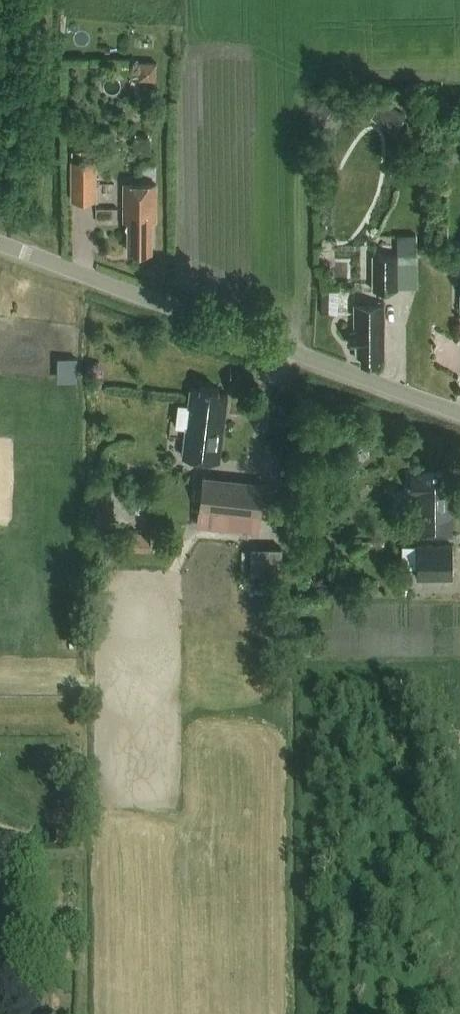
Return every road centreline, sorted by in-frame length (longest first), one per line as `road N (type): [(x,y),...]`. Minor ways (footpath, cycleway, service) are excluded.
road 1 (residential): [(459,418),(0,246)]

